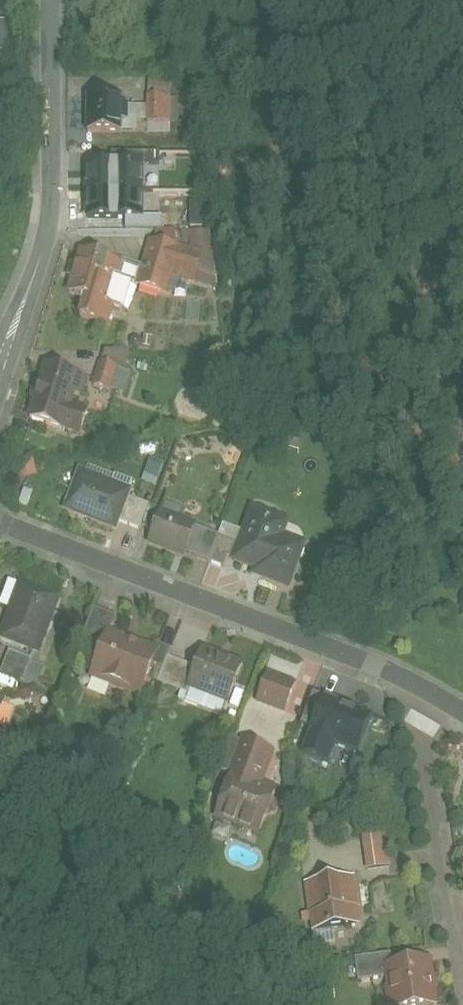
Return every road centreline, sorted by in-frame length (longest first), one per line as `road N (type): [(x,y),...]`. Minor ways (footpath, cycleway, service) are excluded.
road 1 (residential): [(408,688),(0,527)]
road 2 (tertiary): [(51,0),(50,197),(39,258),(0,353)]
road 3 (residential): [(408,688),(462,987)]

